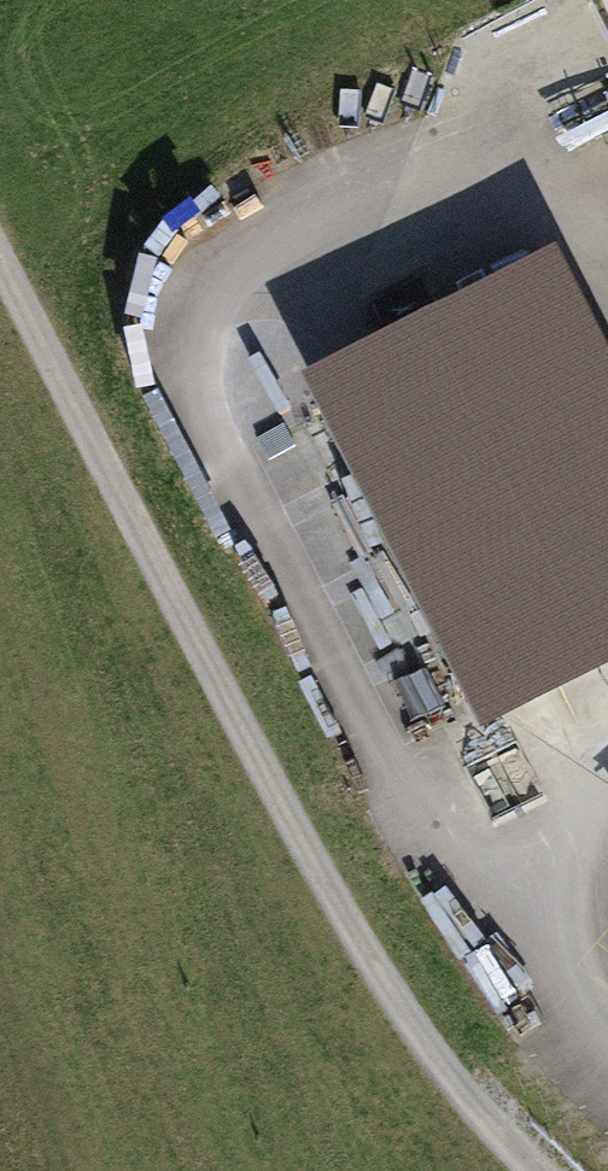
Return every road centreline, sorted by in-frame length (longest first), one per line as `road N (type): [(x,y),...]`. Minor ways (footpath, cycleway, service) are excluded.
road 1 (residential): [(607,1022),(462,862),(197,298),(463,144),(517,33)]
road 2 (track): [(551,1170),(367,964),(0,233)]

